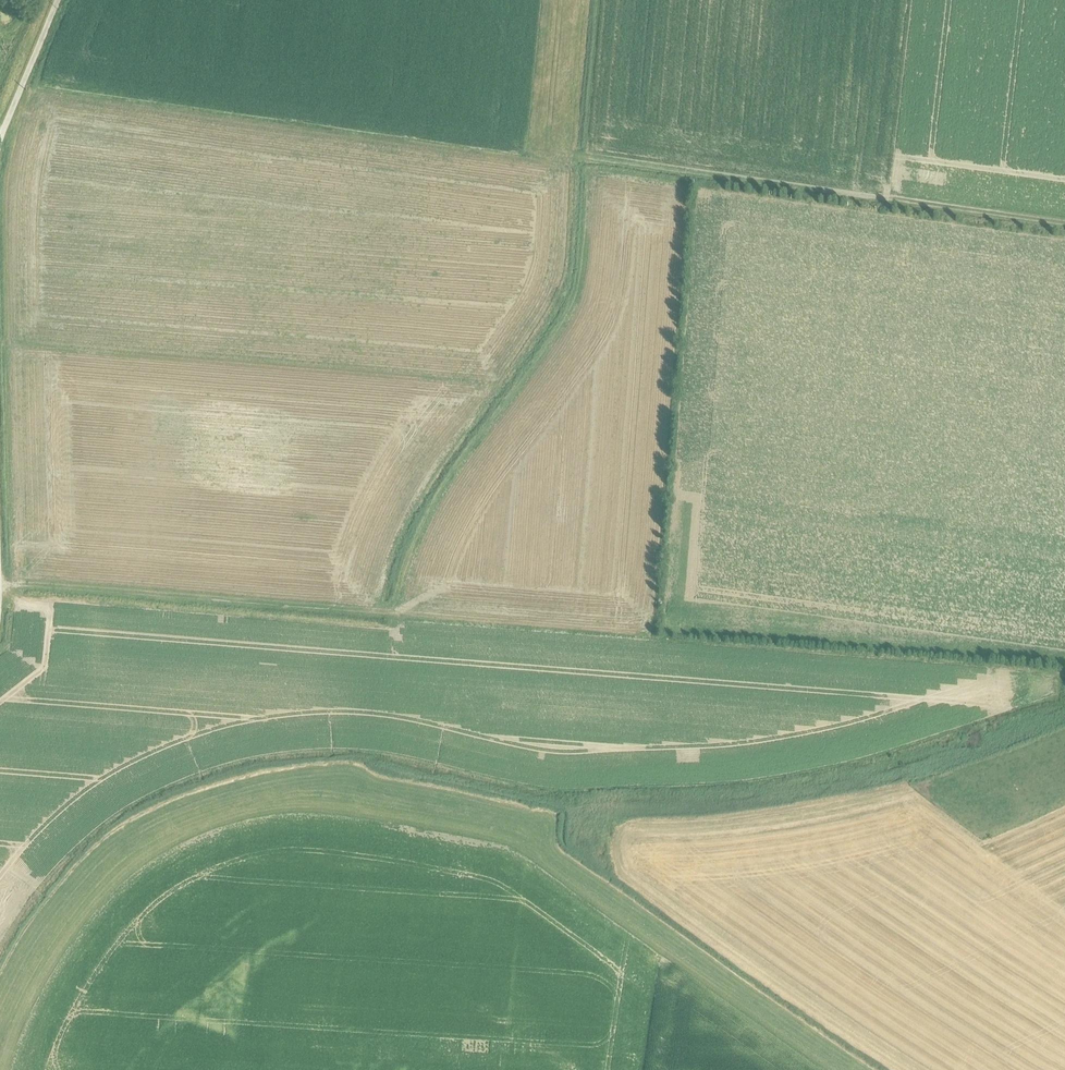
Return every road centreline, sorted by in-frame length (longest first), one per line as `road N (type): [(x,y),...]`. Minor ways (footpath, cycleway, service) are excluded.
road 1 (track): [(1064,223),(526,147)]
road 2 (track): [(395,612),(0,582)]
road 3 (unclassified): [(0,140),(58,0)]

